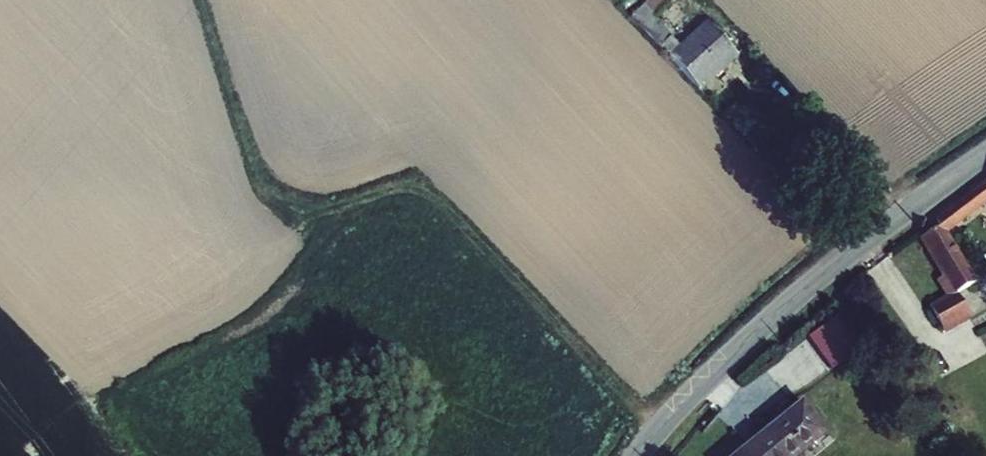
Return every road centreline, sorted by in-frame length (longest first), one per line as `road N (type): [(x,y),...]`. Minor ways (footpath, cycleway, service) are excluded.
road 1 (unclassified): [(638,455),(702,384),(814,282),(985,156)]

